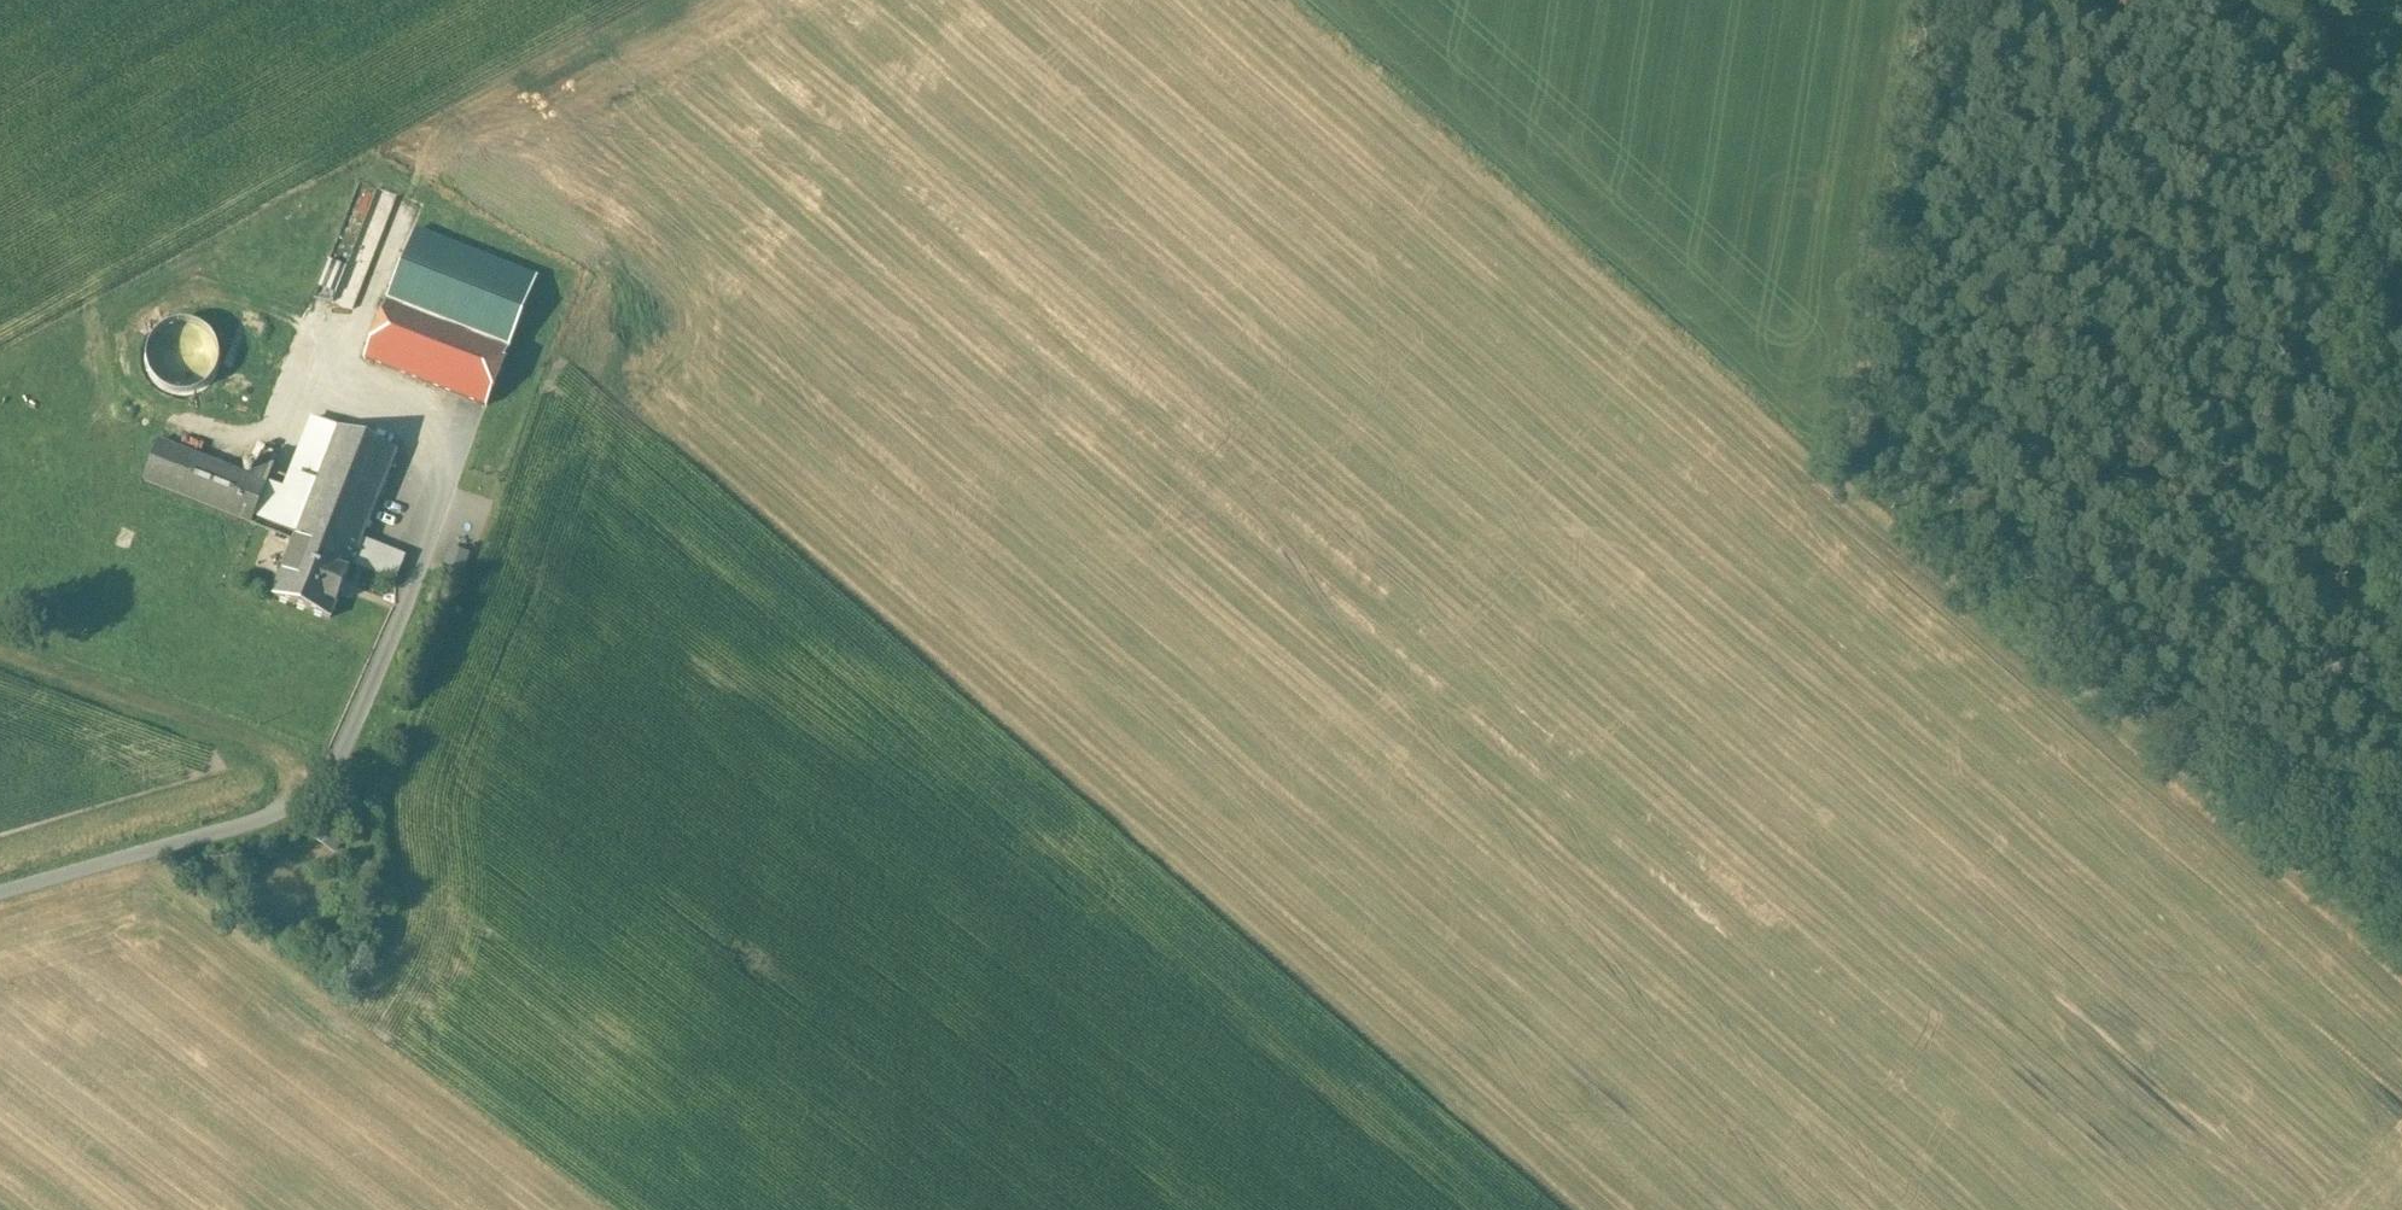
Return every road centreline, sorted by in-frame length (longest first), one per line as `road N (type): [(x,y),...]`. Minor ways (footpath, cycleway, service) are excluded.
road 1 (residential): [(0,892),(215,832),(308,791),(346,741),(442,482)]

